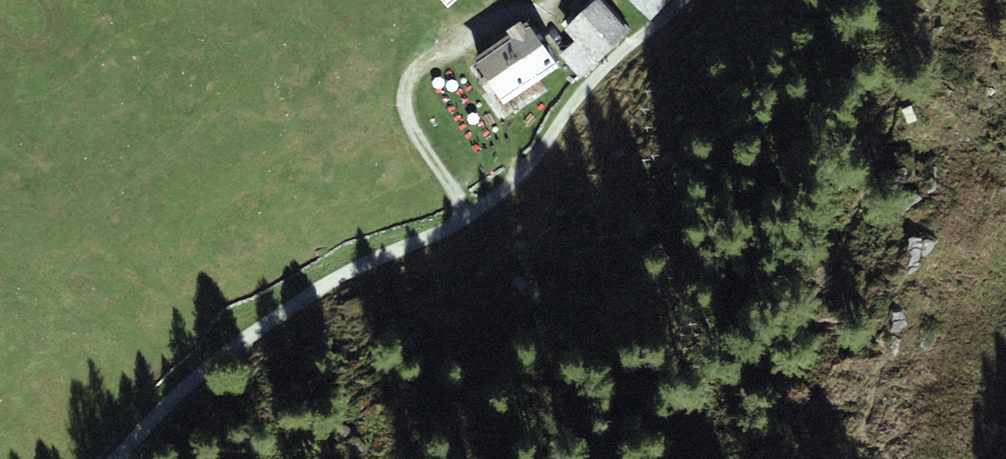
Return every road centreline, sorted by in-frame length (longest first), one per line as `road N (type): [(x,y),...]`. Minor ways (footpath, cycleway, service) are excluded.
road 1 (unclassified): [(493,198),(292,304),(191,381),(116,458)]
road 2 (track): [(465,217),(415,128),(408,90),(421,71),(469,39),(557,0)]
road 3 (residential): [(681,0),(607,64),(535,160),(493,198)]

